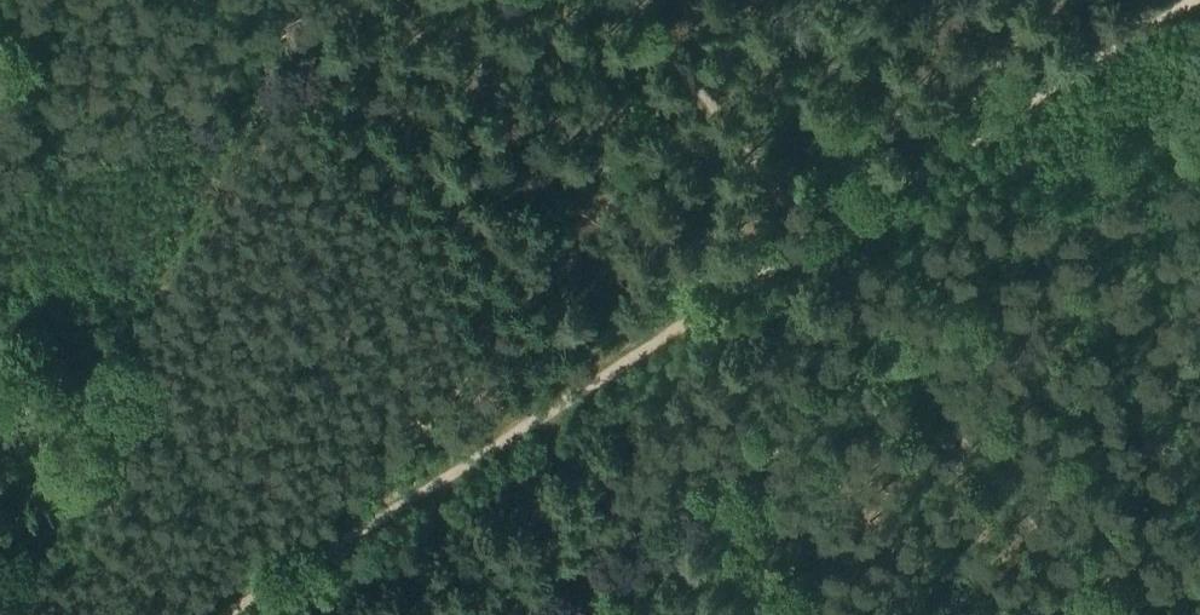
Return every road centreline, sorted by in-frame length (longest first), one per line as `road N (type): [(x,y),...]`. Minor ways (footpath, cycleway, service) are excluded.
road 1 (track): [(230,614),(1196,0)]
road 2 (track): [(623,0),(814,241),(1084,614)]

